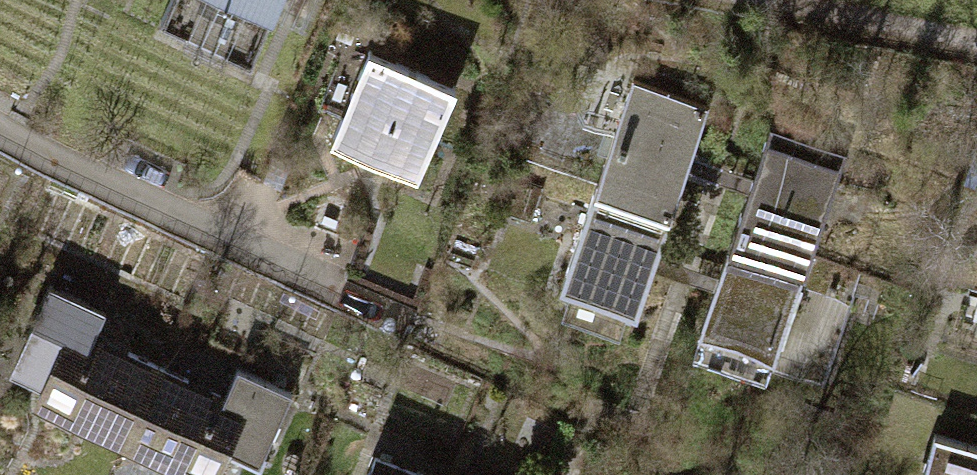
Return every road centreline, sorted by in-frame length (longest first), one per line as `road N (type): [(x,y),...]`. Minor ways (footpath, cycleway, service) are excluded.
road 1 (track): [(976,50),(750,0)]

